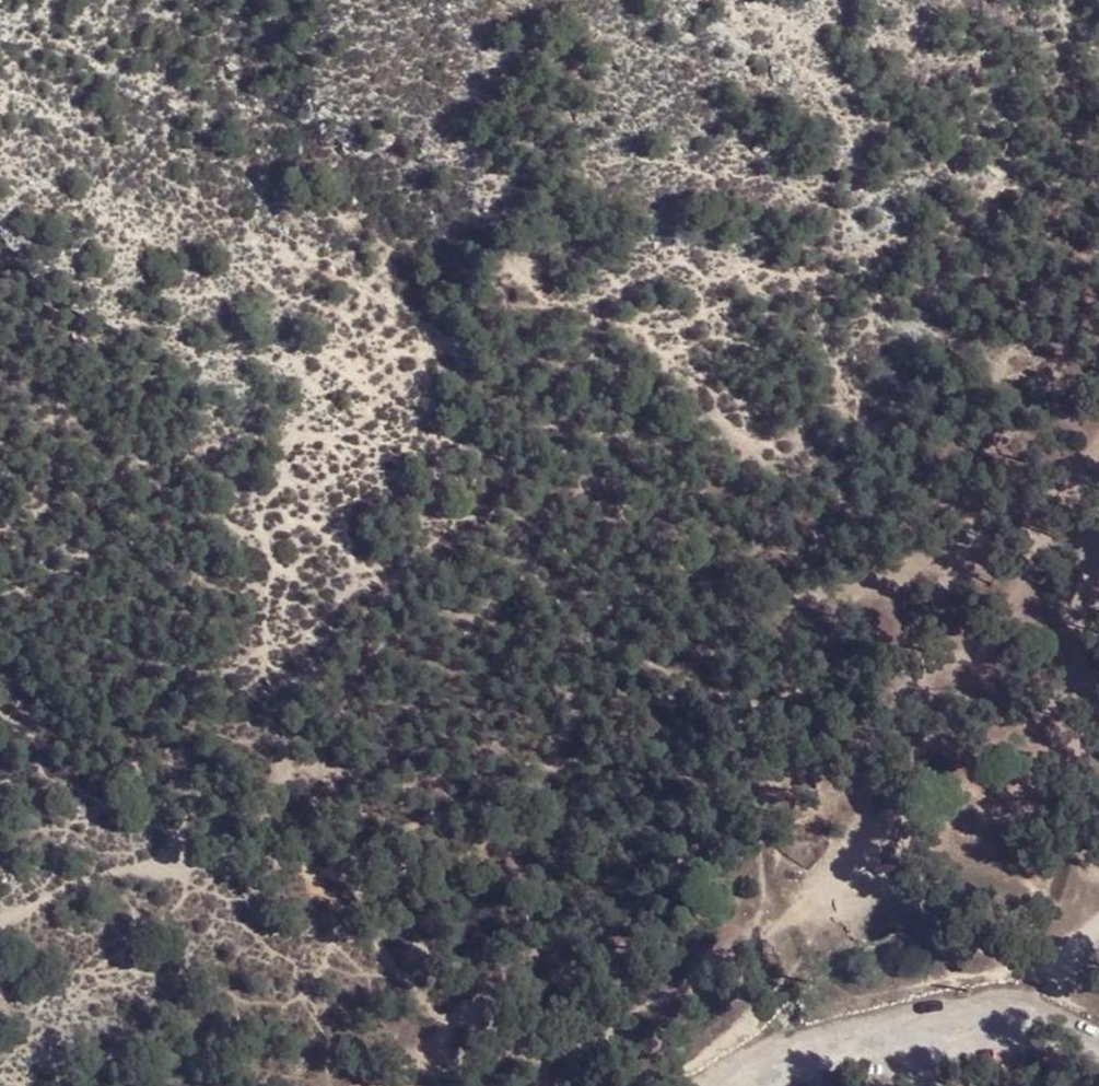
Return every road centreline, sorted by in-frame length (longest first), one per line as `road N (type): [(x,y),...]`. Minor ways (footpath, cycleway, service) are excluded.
road 1 (unclassified): [(1098,1049),(1042,1023),(995,1018),(814,1056),(749,1085)]
road 2 (track): [(995,1018),(1098,937)]

